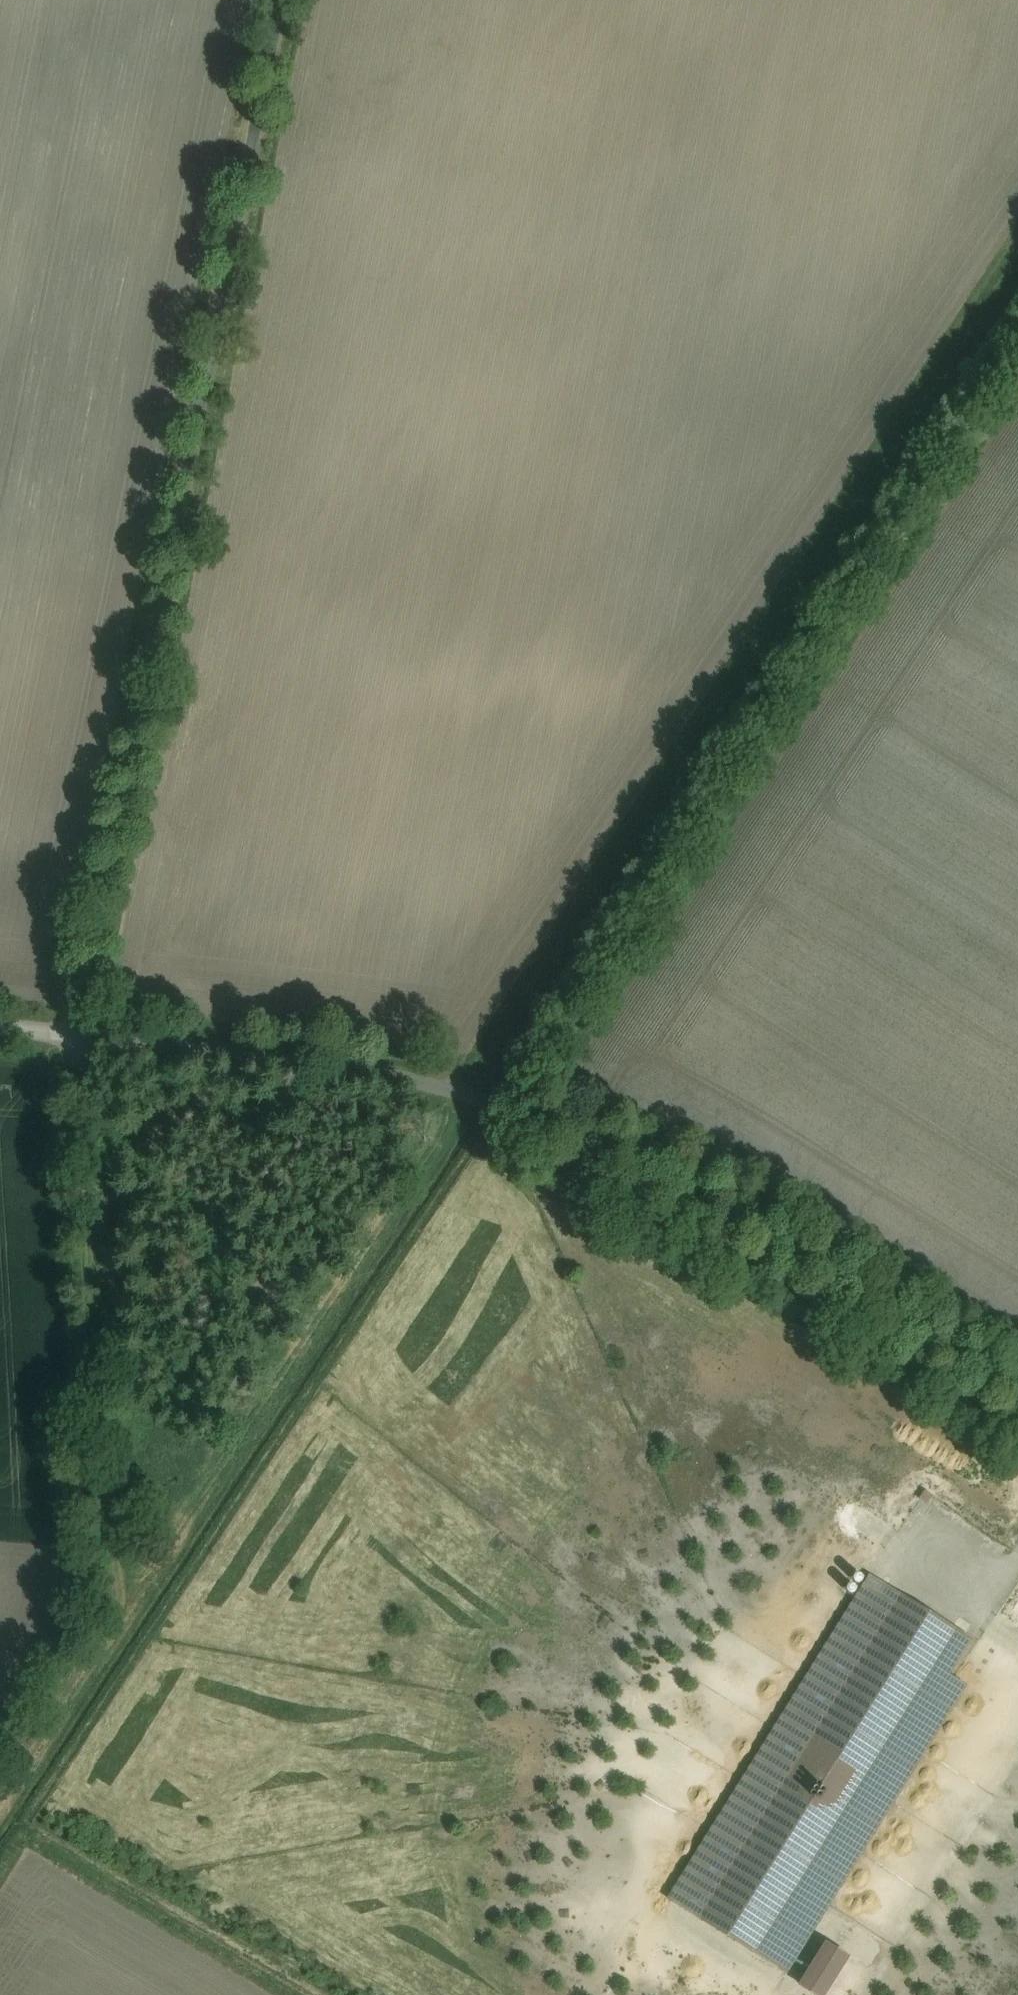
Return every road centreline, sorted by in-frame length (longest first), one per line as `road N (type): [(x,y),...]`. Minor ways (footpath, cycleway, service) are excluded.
road 1 (unclassified): [(286,0),(169,563),(86,1037),(355,1064),(475,1089),(597,1131),(1017,1387)]
road 2 (track): [(0,1029),(86,1037),(121,1540),(114,1612),(0,1787)]

